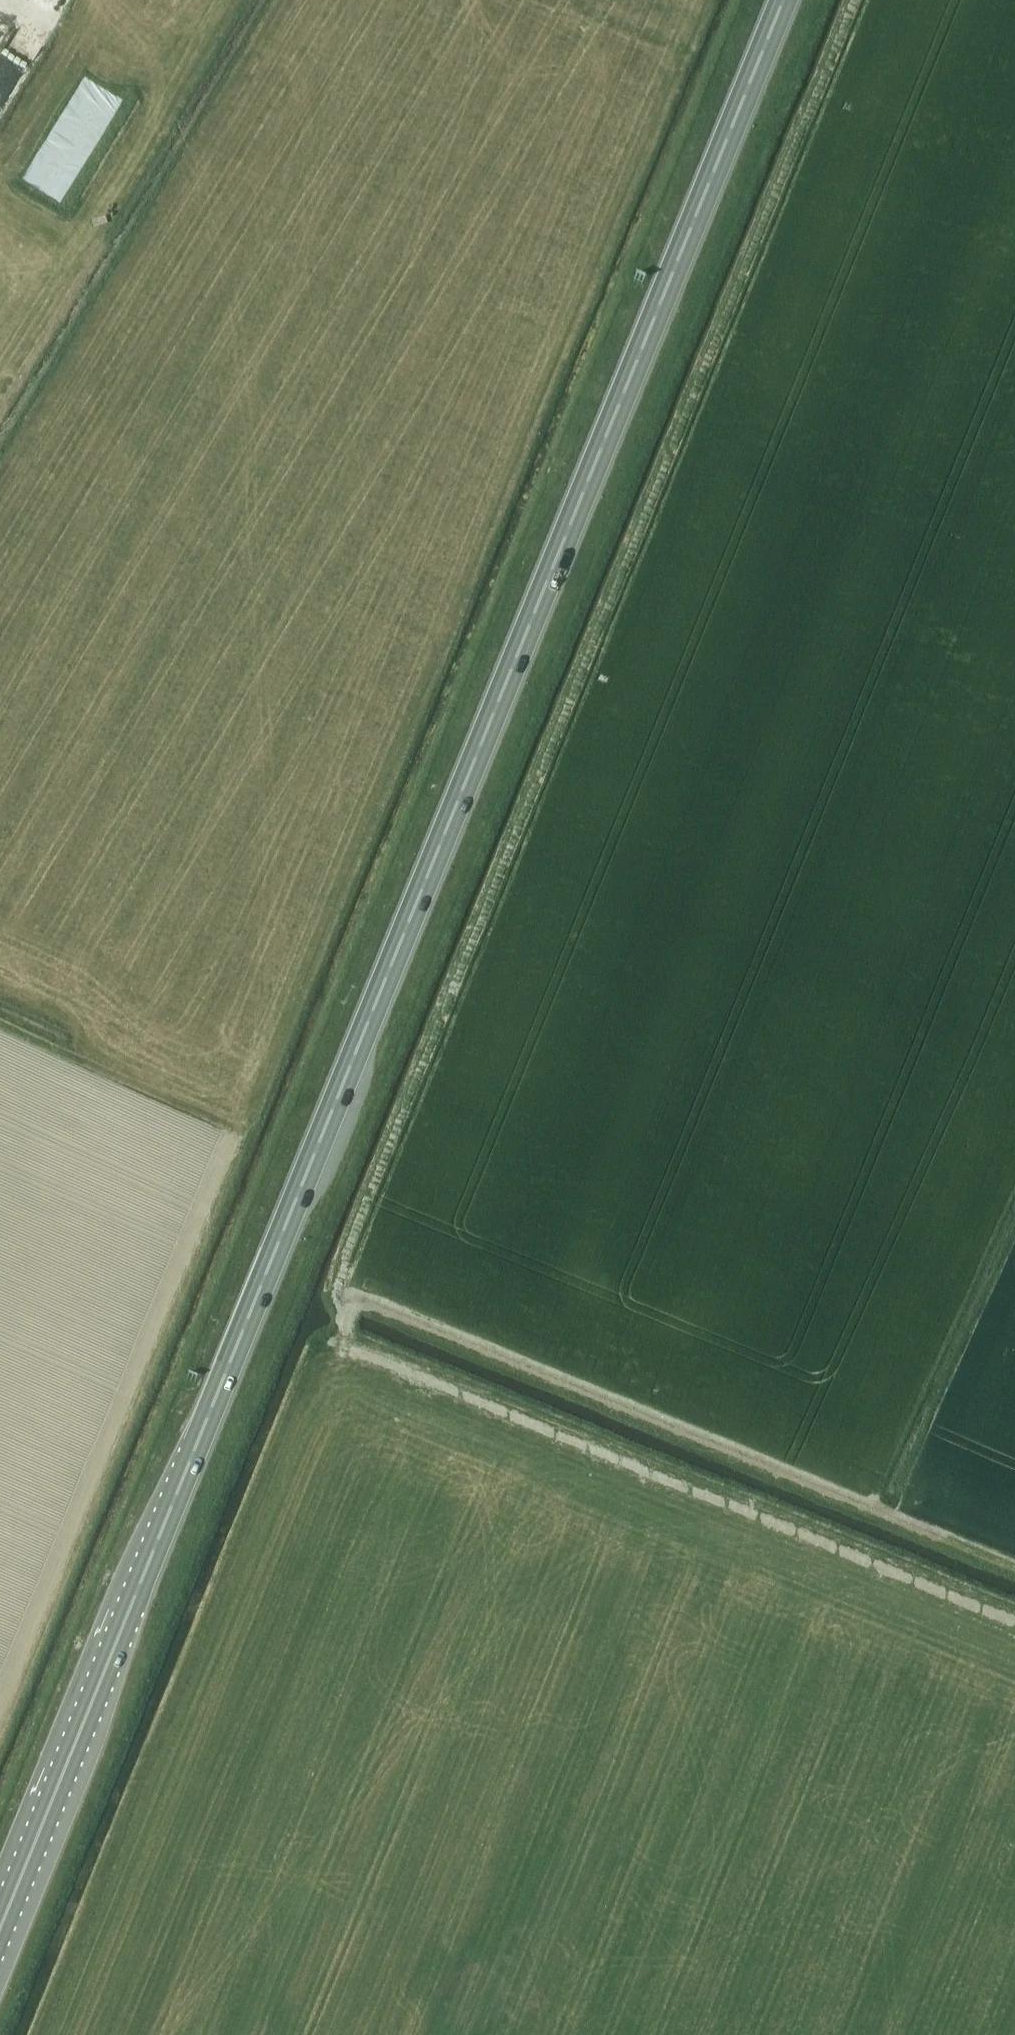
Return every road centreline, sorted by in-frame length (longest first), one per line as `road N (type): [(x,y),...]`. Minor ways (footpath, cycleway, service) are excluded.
road 1 (trunk): [(0,1928),(785,0)]

